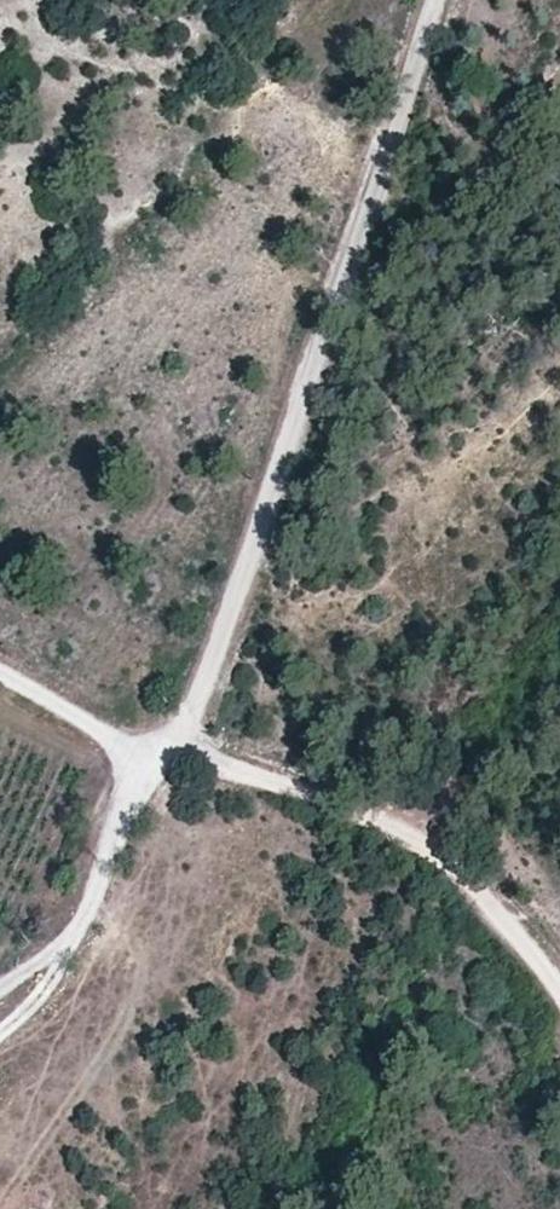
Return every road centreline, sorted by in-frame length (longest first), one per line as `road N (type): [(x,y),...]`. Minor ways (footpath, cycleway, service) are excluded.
road 1 (residential): [(168,754),(213,662),(439,0)]
road 2 (track): [(559,993),(434,849),(305,796),(120,742),(0,674)]
road 3 (unclassified): [(70,945),(112,846),(168,754)]
road 4 (track): [(0,993),(70,945),(44,991),(0,1034)]

